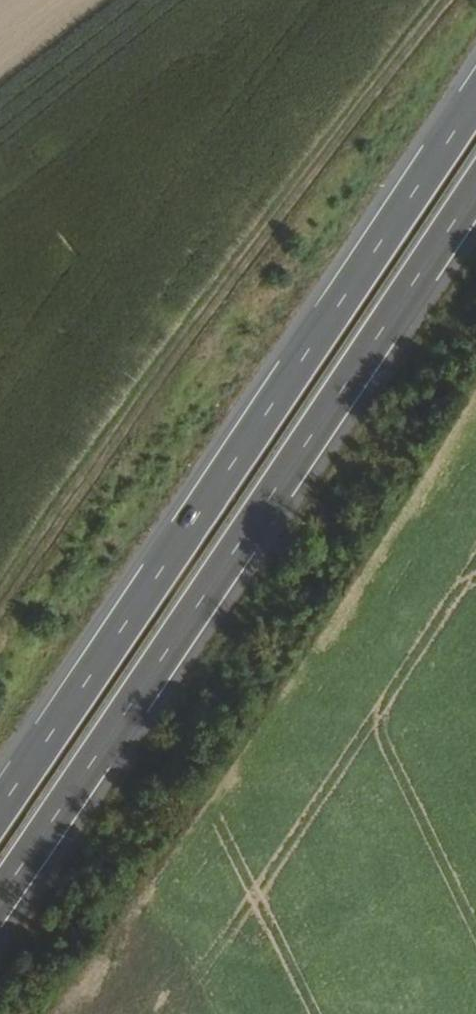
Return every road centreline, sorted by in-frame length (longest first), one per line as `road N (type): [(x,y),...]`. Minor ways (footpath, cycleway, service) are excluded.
road 1 (trunk): [(475,98),(0,807)]
road 2 (trunk): [(0,895),(475,190)]
road 3 (track): [(0,615),(451,0)]

